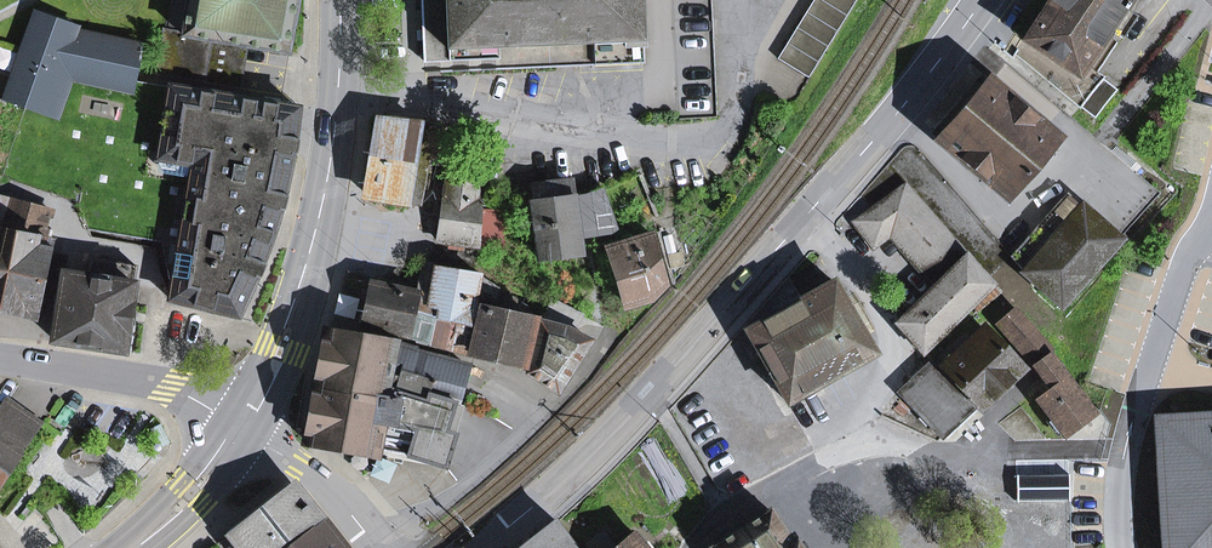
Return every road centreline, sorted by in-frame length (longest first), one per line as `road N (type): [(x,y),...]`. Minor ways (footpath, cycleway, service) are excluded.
road 1 (tertiary): [(485,547),(652,389),(896,116),(983,0)]
road 2 (residential): [(692,547),(723,514),(869,439),(931,452),(1103,450)]
road 3 (primary): [(340,0),(312,250),(284,348),(243,429)]
road 4 (residential): [(379,547),(474,483),(601,358),(615,307),(596,247)]
road 5 (tertiary): [(0,356),(165,389),(243,429)]
road 6 (tertiary): [(243,429),(325,485),(379,547)]
road 7 (primary): [(243,429),(192,493),(129,547)]

